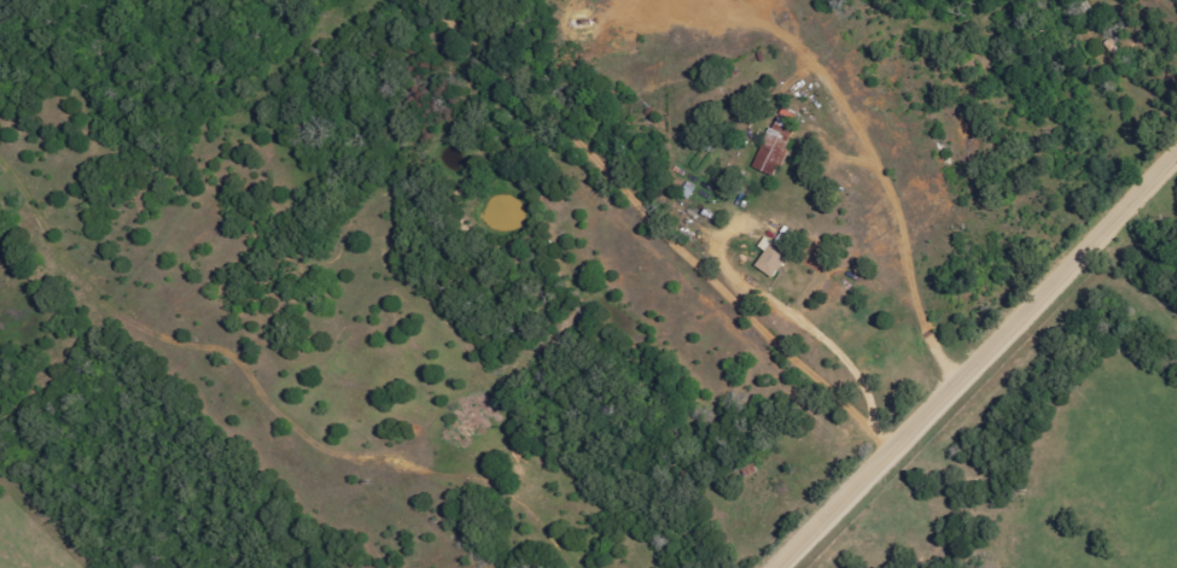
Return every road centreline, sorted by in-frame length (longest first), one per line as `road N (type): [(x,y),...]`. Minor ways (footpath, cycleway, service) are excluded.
road 1 (residential): [(892,451),(425,0)]
road 2 (residential): [(1176,154),(774,567)]
road 3 (residential): [(339,416),(588,156)]

